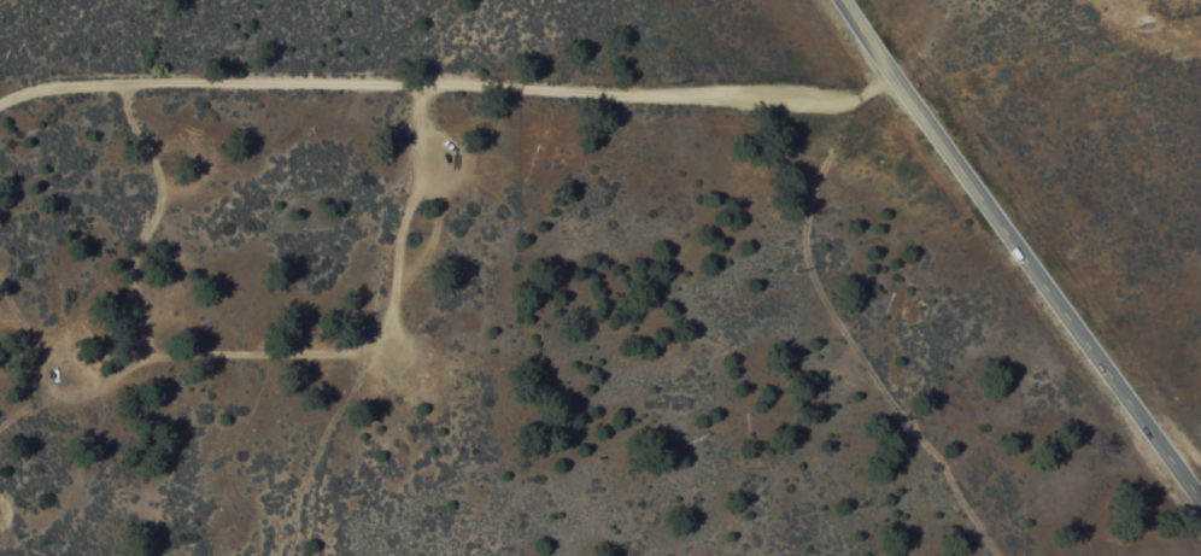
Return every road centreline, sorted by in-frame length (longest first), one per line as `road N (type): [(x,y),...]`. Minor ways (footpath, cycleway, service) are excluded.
road 1 (track): [(0,104),(71,86),(250,82),(825,100),(850,99),(894,76)]
road 2 (track): [(422,83),(391,280),(369,351),(99,363),(59,357),(0,278)]
road 3 (primary): [(1200,498),(842,0)]
road 4 (track): [(996,555),(822,303),(808,268),(805,205),(850,99)]
road 5 (track): [(125,83),(129,117),(153,164),(162,204),(136,280),(145,359)]
road 6 (track): [(369,351),(298,555)]

